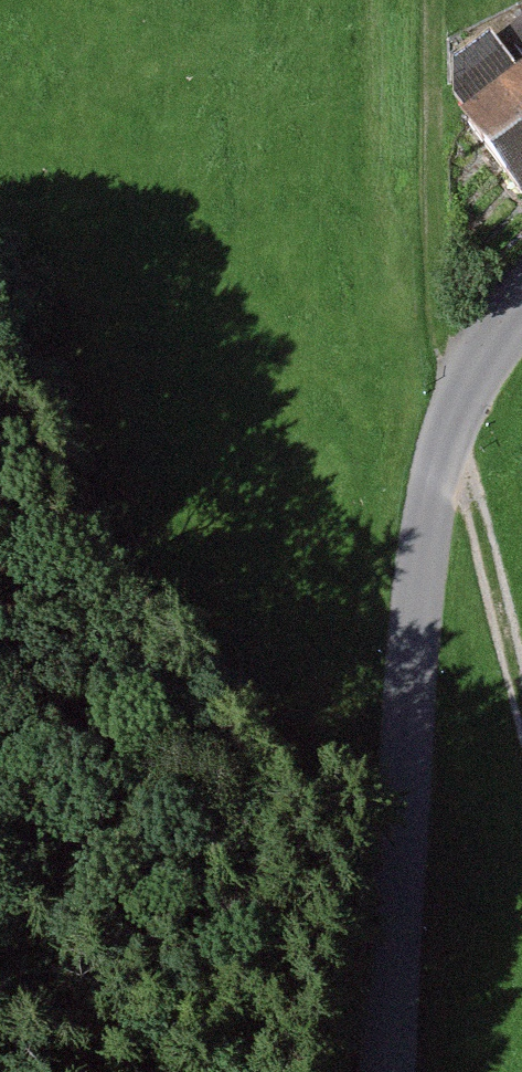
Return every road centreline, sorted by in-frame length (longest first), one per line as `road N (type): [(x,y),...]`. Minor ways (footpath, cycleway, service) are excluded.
road 1 (tertiary): [(384,1071),(419,560),(456,397),(521,309)]
road 2 (track): [(456,397),(440,340),(440,0)]
road 3 (track): [(456,397),(466,481),(521,700)]

